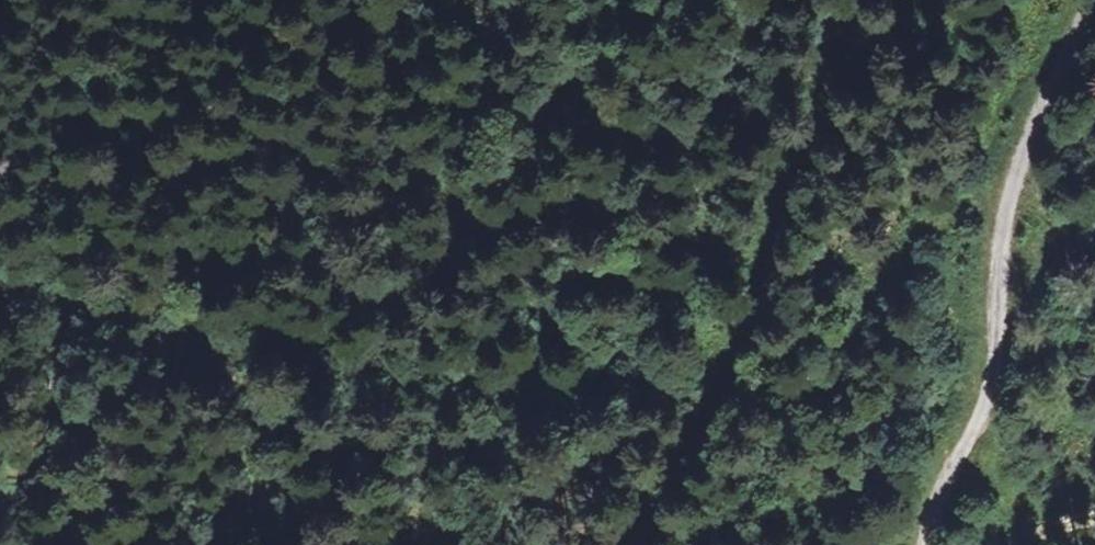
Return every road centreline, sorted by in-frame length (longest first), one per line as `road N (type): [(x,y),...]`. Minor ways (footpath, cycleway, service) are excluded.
road 1 (unclassified): [(1085,0),(1010,182),(984,406),(932,512),(927,544)]

